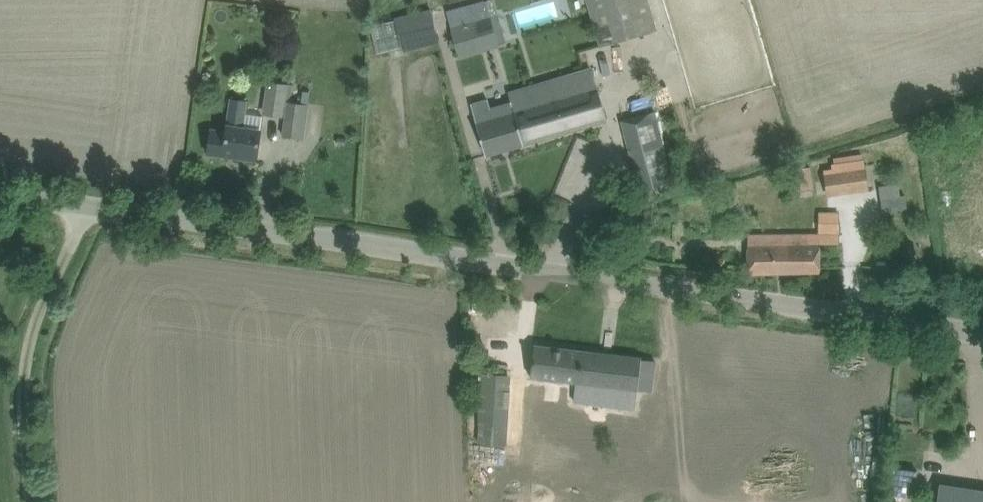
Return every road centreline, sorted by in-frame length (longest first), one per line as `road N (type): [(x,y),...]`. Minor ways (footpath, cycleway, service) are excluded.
road 1 (unclassified): [(982,342),(0,199)]
road 2 (track): [(88,212),(35,339),(38,501)]

